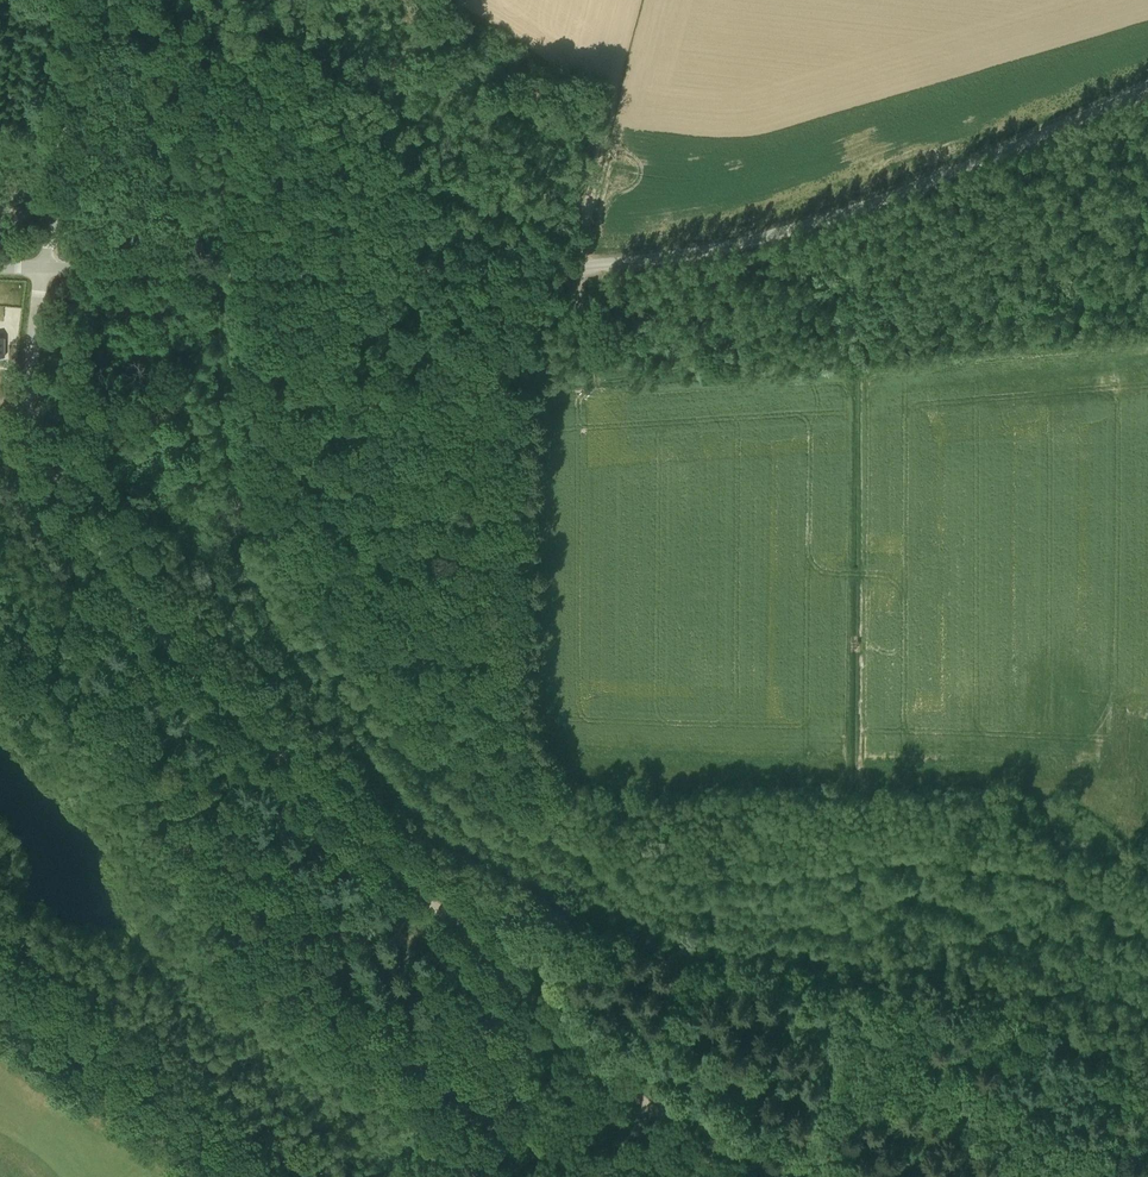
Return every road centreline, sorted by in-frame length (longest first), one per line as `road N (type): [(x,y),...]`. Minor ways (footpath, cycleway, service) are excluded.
road 1 (unclassified): [(41,267),(564,272),(636,265),(794,235),(1147,92)]
road 2 (track): [(720,1176),(134,613),(65,514)]
road 3 (tertiary): [(41,267),(75,0)]
road 4 (unclassified): [(65,514),(31,455),(24,409),(41,267)]

